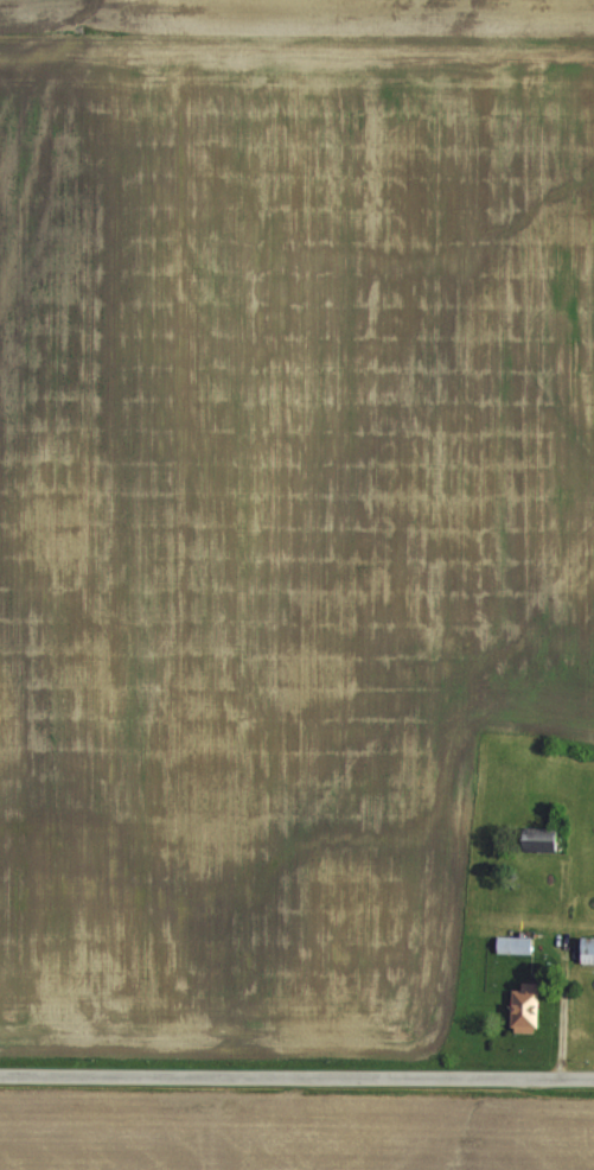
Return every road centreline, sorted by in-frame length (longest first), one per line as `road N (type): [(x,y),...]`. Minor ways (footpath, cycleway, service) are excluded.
road 1 (residential): [(593,1058),(0,1057)]

